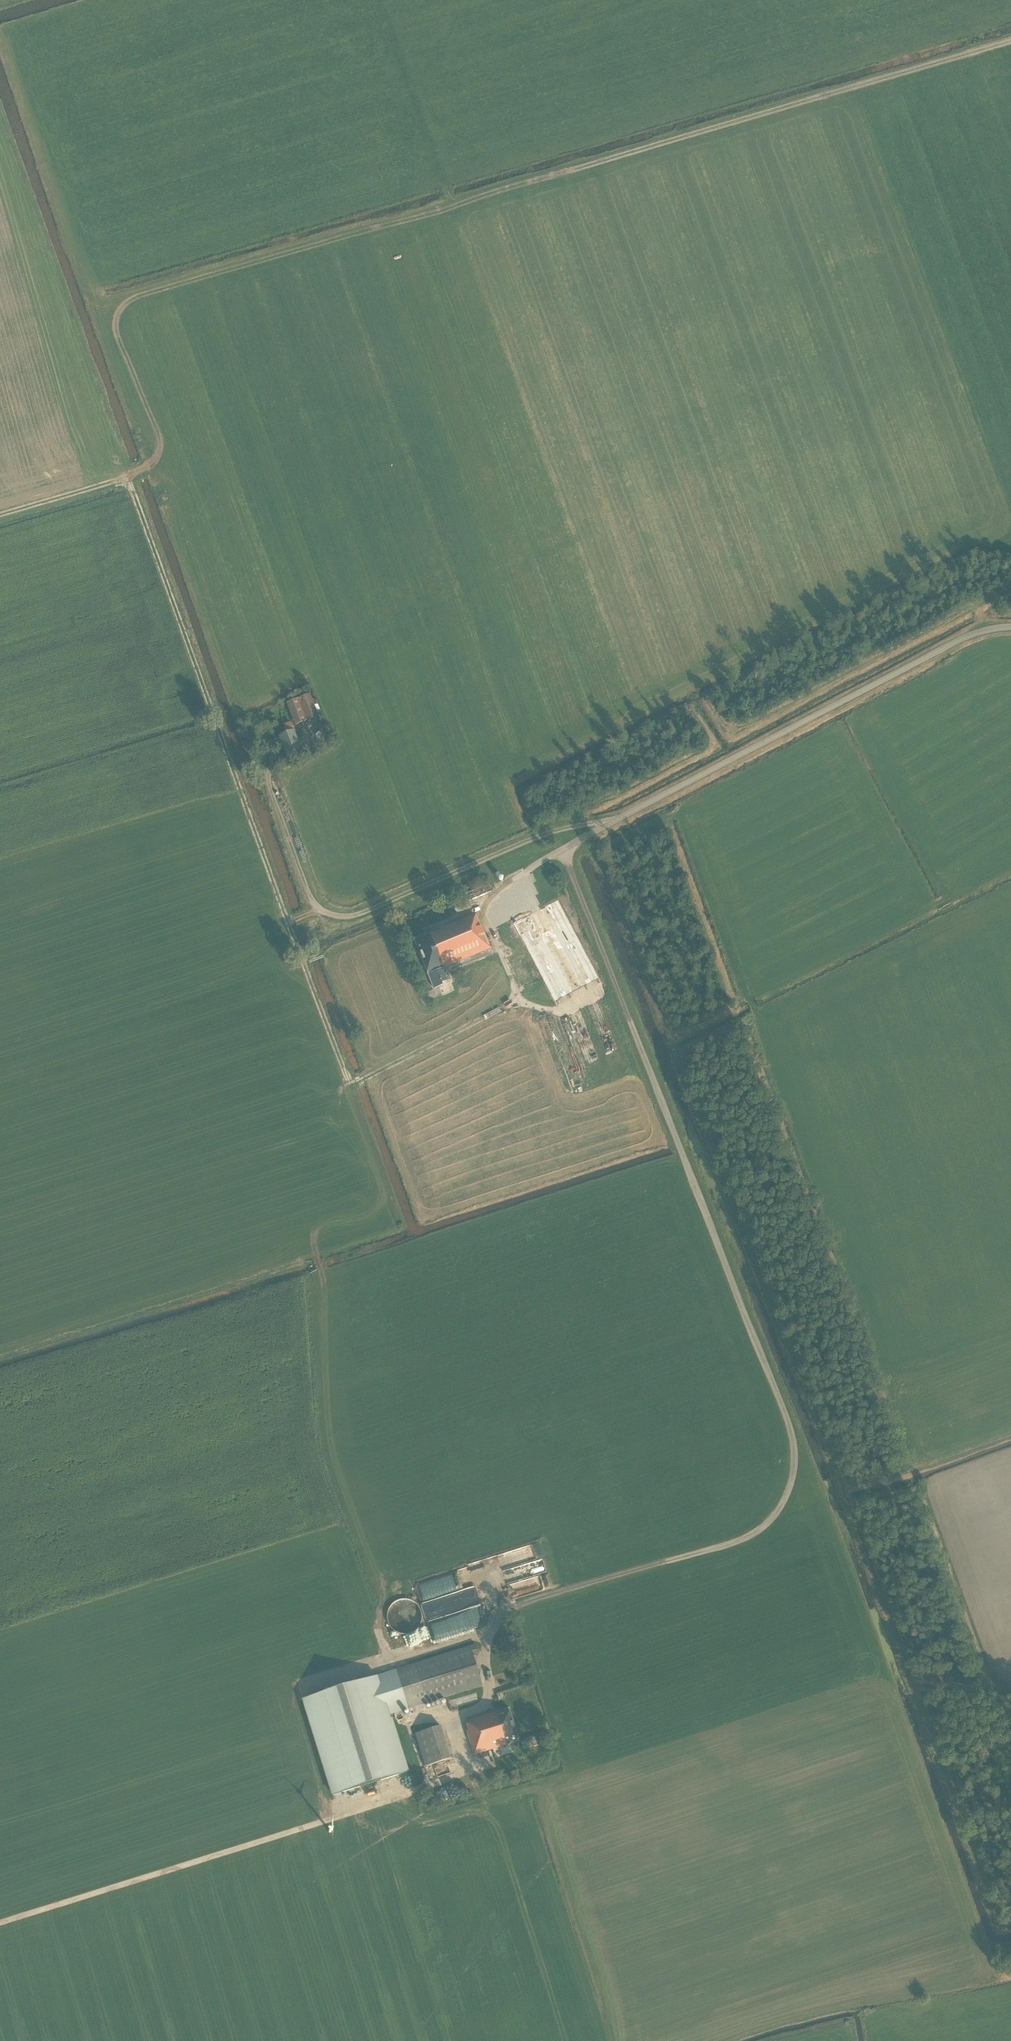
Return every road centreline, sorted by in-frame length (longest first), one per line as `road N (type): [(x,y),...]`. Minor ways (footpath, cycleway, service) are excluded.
road 1 (unclassified): [(521,876),(965,636),(1010,628)]
road 2 (track): [(611,822),(554,831),(340,917),(320,911),(310,897),(269,779)]
road 3 (track): [(320,911),(288,923),(239,966),(0,1044)]

